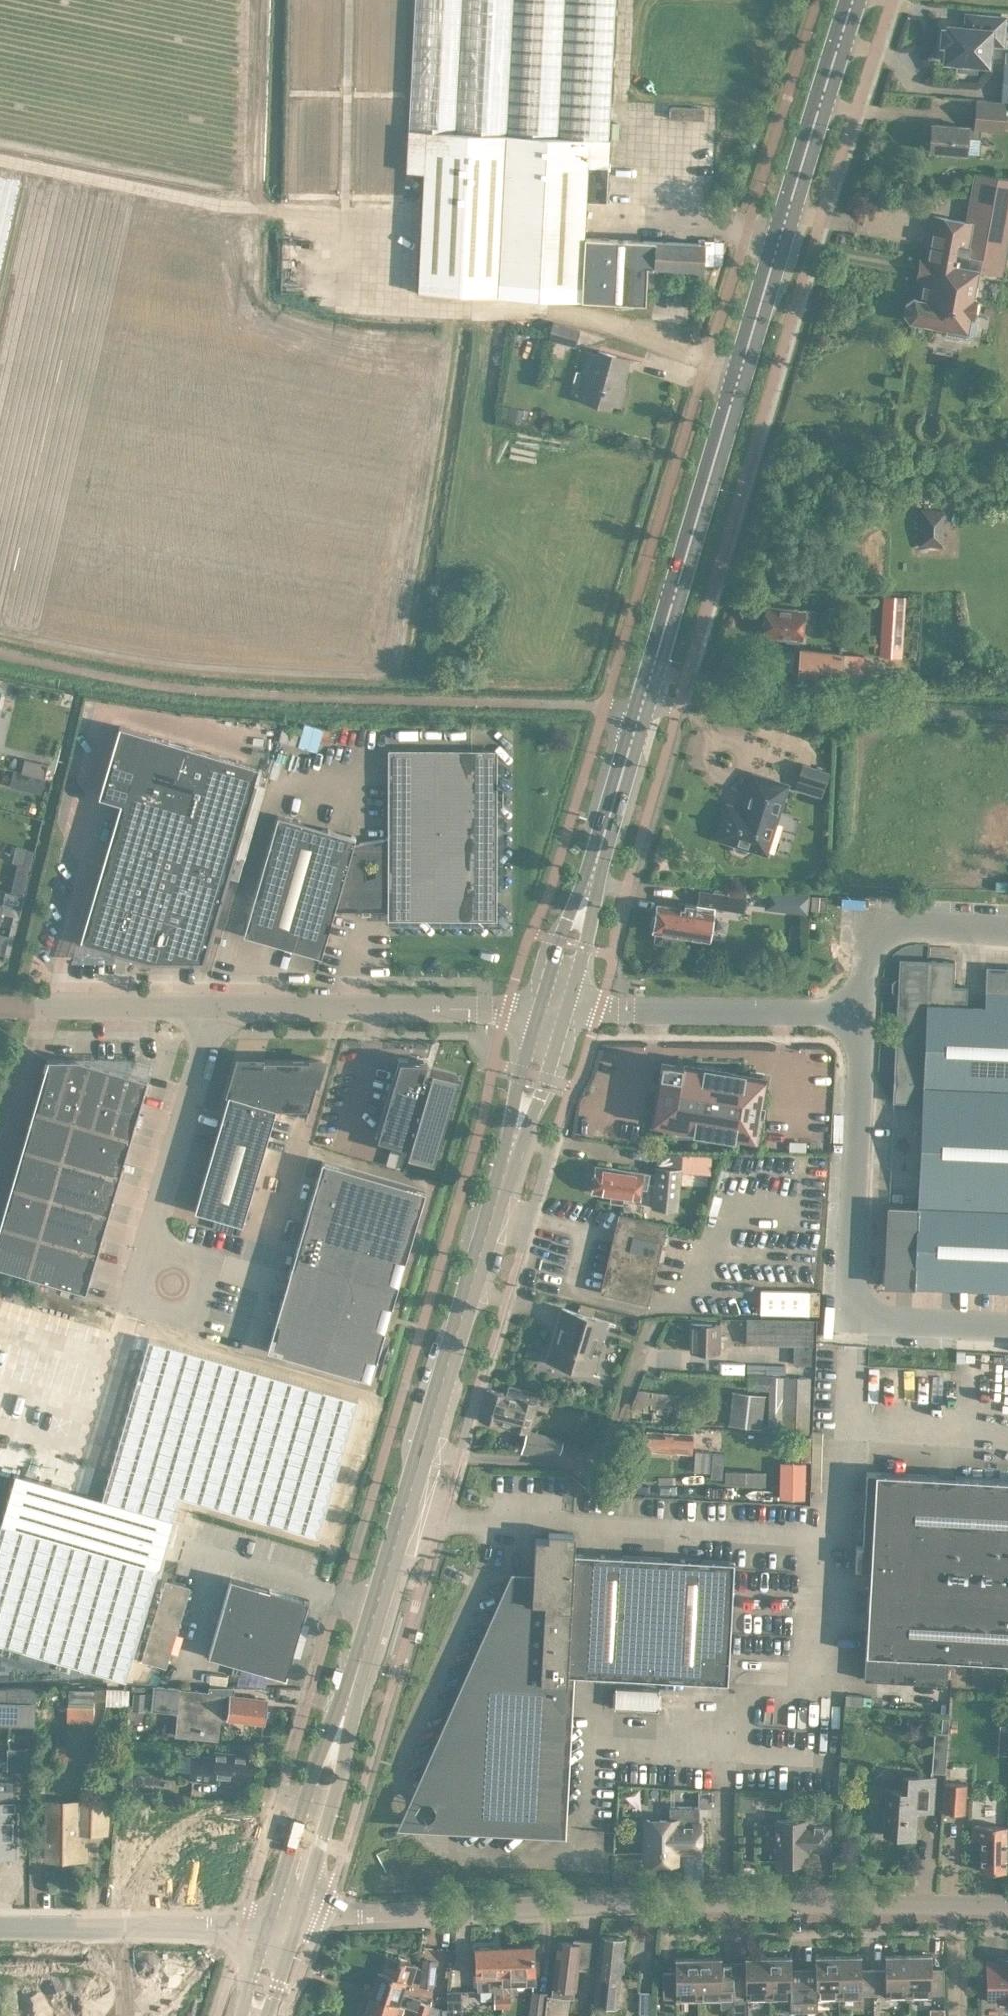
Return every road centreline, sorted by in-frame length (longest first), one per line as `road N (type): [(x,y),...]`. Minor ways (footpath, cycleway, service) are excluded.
road 1 (track): [(0,158),(258,209),(343,214),(380,307),(548,310),(743,360)]
road 2 (primary): [(642,706),(852,0)]
road 3 (residential): [(284,1910),(658,1901),(1007,1904)]
road 4 (primary): [(341,1720),(508,1161)]
road 5 (unclassified): [(866,1013),(852,1304),(875,1316),(1007,1323)]
road 6 (unclassified): [(642,706),(1007,713)]
road 7 (unclassified): [(866,1013),(563,1011)]
road 8 (unclassified): [(216,1007),(145,1245)]
road 9 (unclassified): [(0,1004),(216,1007)]
road 10 (unclassified): [(342,1008),(536,1009)]
road 11 (unclassified): [(145,1245),(129,1295),(193,1317),(209,1265)]
road 12 (primary): [(277,1878),(318,1811),(339,1758),(341,1720)]
road 13 (primary): [(595,857),(536,1009)]
road 14 (primary): [(341,1720),(253,1856)]
road 15 (primary): [(508,1161),(563,1011)]
road 16 (primary): [(595,857),(642,706)]
road 17 (primary): [(563,1011),(584,946),(595,857)]
road 18 (primary): [(536,1009),(518,1068),(508,1161)]
road 19 (unclassified): [(1007,935),(889,931),(875,935),(869,949)]
road 20 (unclassified): [(301,1147),(342,1008)]
road 21 (unclassified): [(52,1923),(84,1940),(118,1944),(189,1935)]
road 22 (unclassified): [(179,1910),(52,1923)]
road 23 (unclassified): [(216,1007),(342,1008)]

